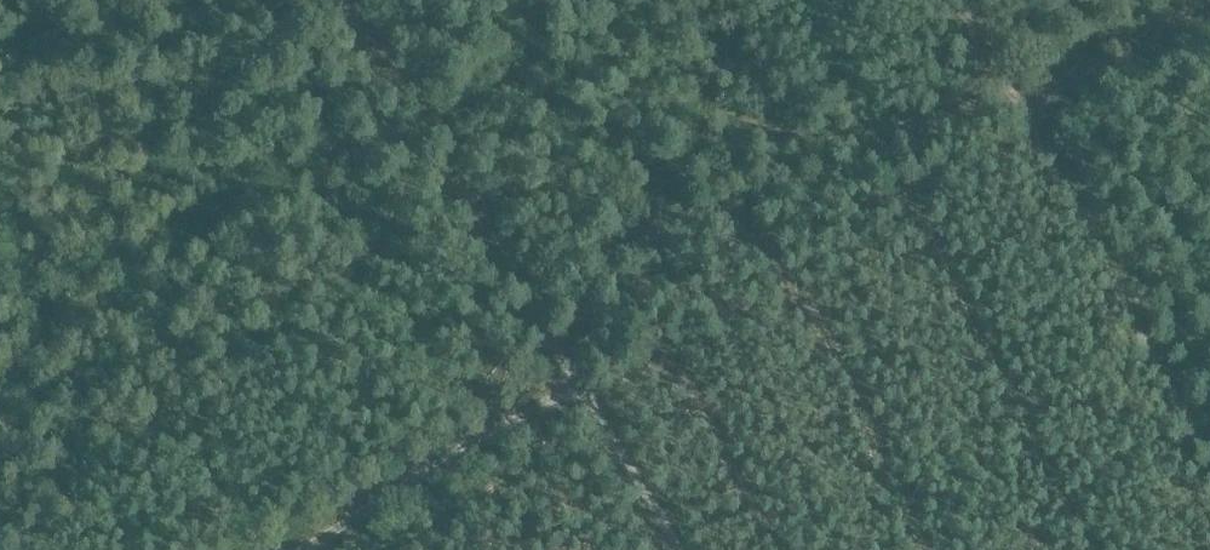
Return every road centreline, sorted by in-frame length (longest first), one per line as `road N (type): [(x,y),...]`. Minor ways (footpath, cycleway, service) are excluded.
road 1 (track): [(346,0),(575,379)]
road 2 (track): [(1023,113),(1209,465)]
road 3 (track): [(302,549),(575,379)]
road 4 (track): [(1207,0),(1023,113)]
road 5 (track): [(679,549),(575,379)]
road 6 (track): [(1023,113),(962,0)]

